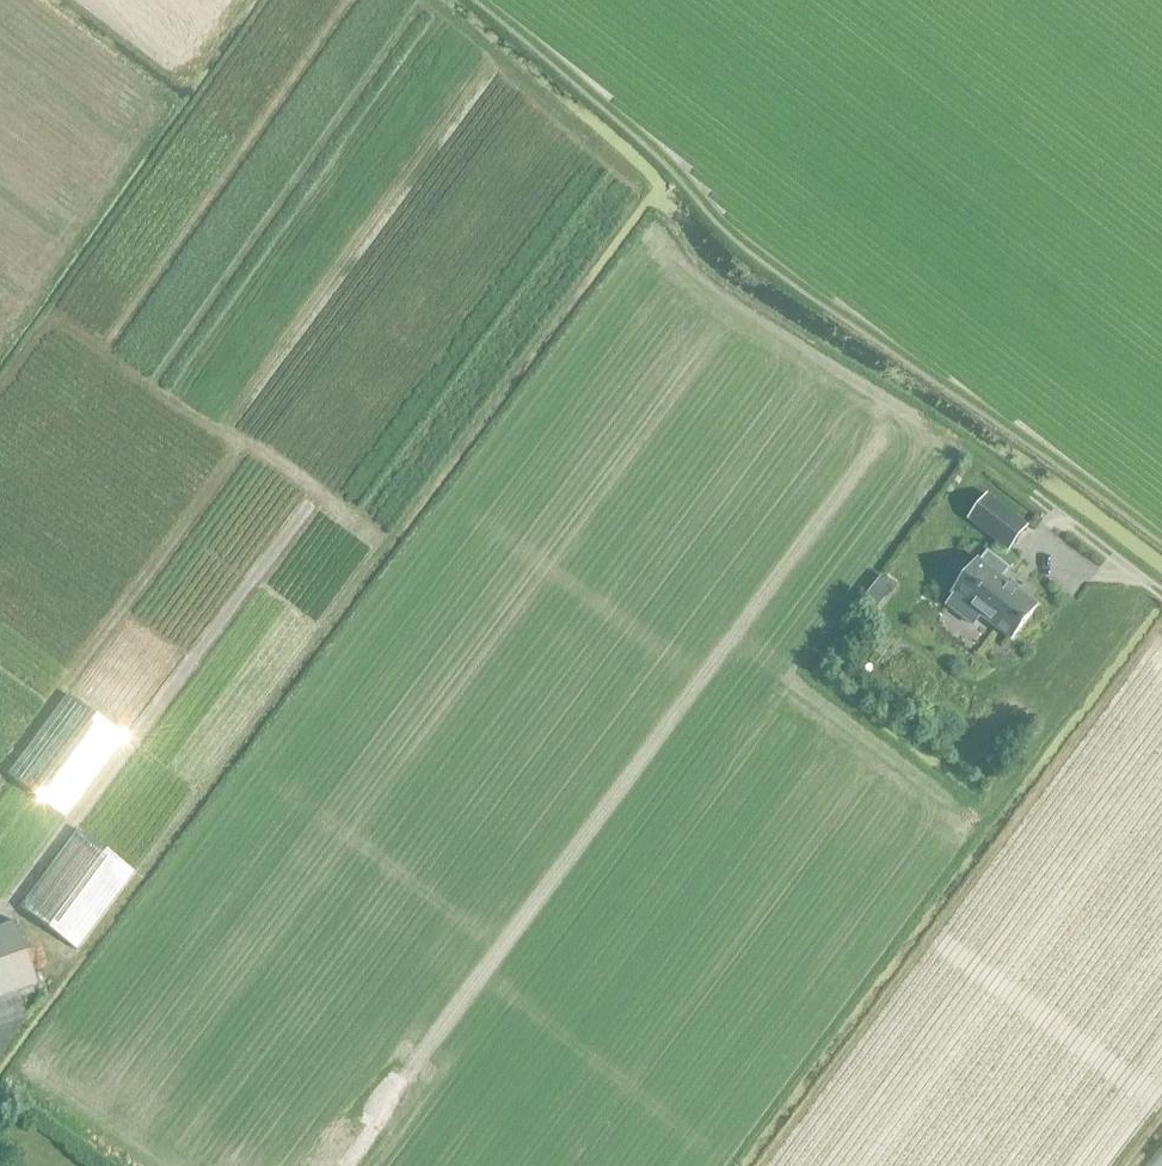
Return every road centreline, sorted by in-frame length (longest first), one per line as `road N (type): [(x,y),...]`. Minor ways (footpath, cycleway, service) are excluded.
road 1 (track): [(953,451),(801,656),(794,679),(981,822)]

